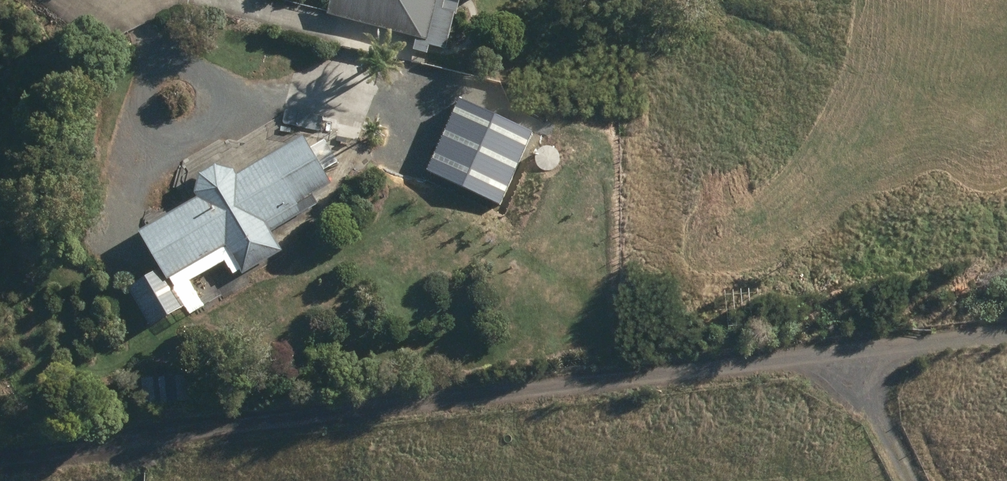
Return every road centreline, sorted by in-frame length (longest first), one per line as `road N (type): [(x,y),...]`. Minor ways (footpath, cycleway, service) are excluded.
road 1 (track): [(0,454),(1006,340)]
road 2 (track): [(848,358),(919,480)]

